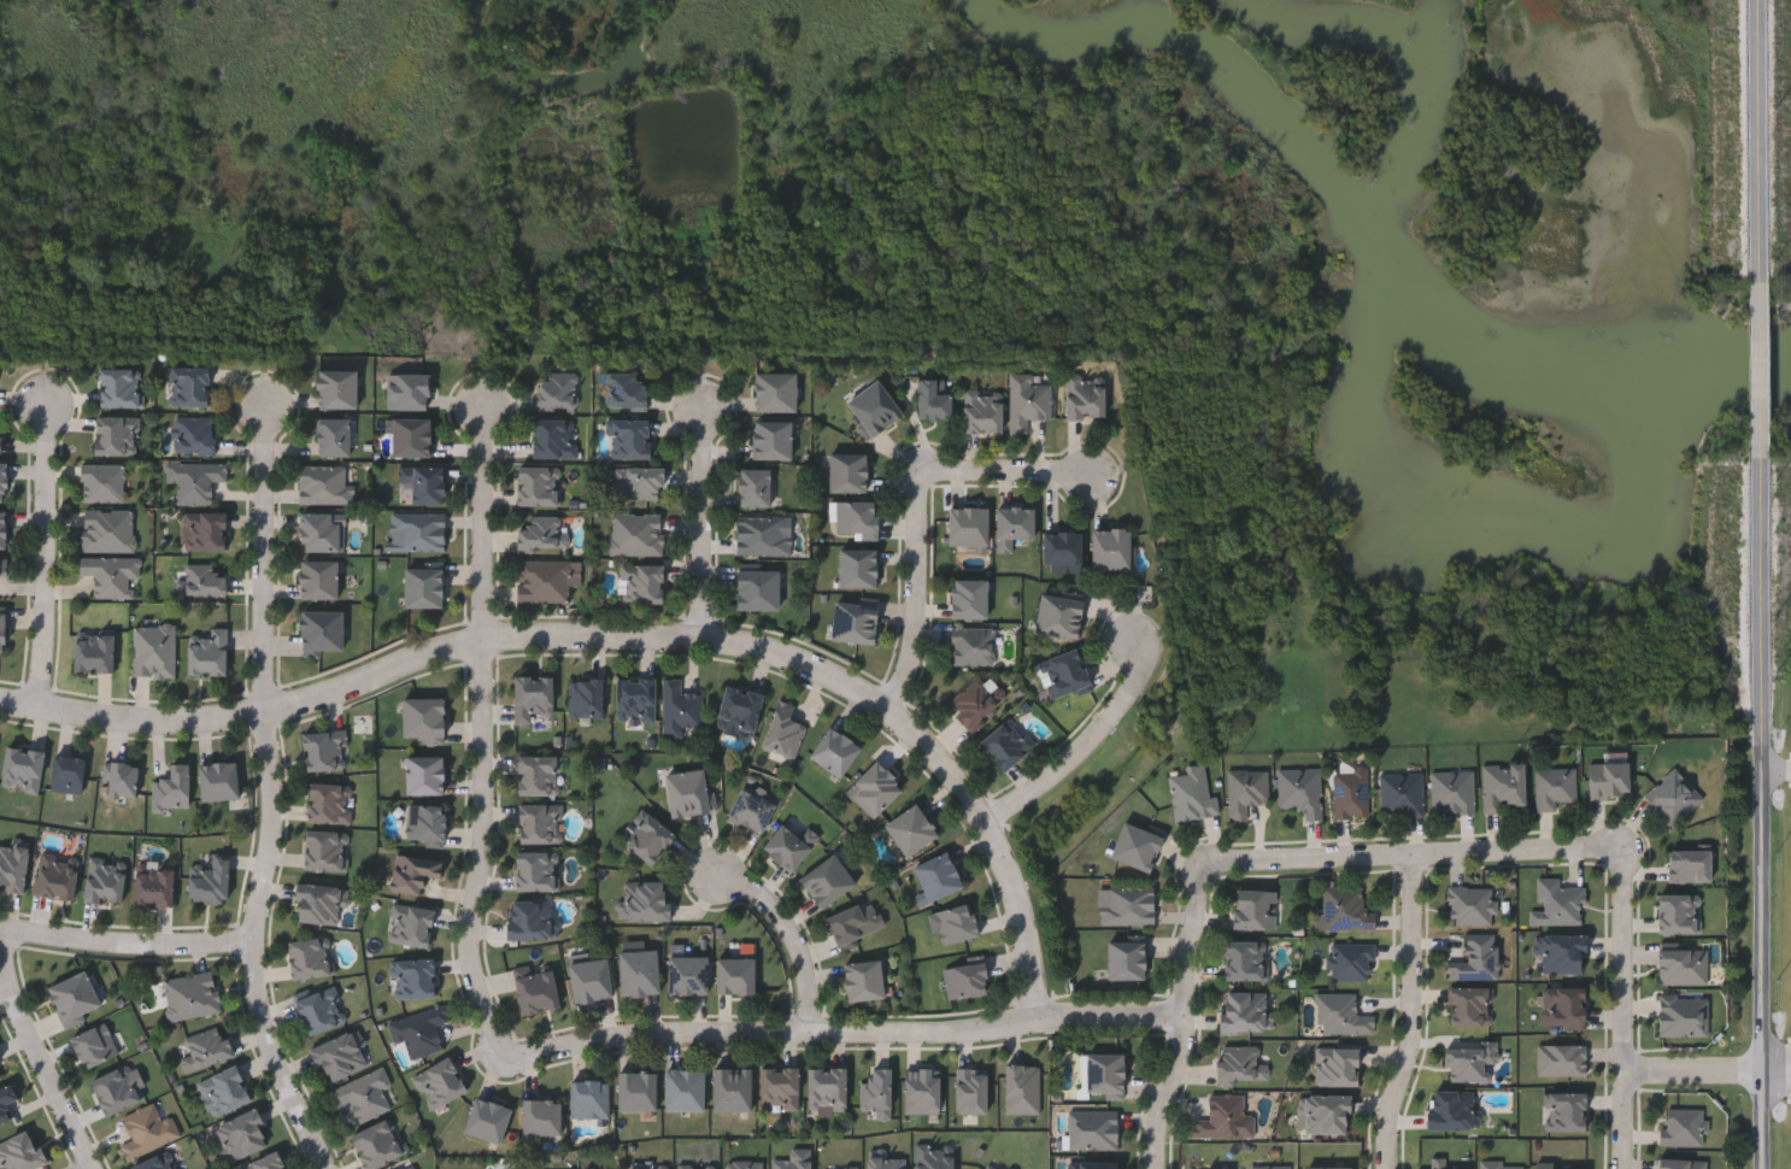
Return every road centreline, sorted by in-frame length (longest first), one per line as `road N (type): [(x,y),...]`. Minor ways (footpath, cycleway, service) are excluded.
road 1 (residential): [(0,702),(198,724),(329,697),(489,638),(703,638),(782,654),(889,715),(988,822),(1028,932),(1040,1021)]
road 2 (tertiary): [(1769,460),(1766,1168)]
road 3 (residential): [(500,1059),(618,1033),(871,1038),(1040,1021),(1187,1020)]
road 4 (residential): [(265,715),(271,797),(252,968),(283,1083),(323,1168)]
road 5 (residential): [(1100,476),(918,474),(917,630),(889,715)]
road 6 (residential): [(489,638),(485,848),(468,957),(500,1059)]
road 7 (residential): [(1199,863),(1622,845)]
road 8 (residential): [(1628,1168),(1622,845)]
road 9 (residential): [(1414,852),(1413,1048),(1391,1112),(1390,1168)]
road 10 (residential): [(1199,863),(1187,1045),(1153,1127),(1156,1168)]
road 11 (residential): [(268,404),(265,715)]
road 12 (residential): [(47,400),(40,710)]
road 13 (tertiary): [(1764,0),(1768,274)]
road 14 (residential): [(1,932),(6,980),(94,1168)]
road 15 (residential): [(0,931),(153,946),(251,940)]
road 16 (residential): [(1138,642),(1139,674),(1124,705),(1058,775),(988,822)]
road 17 (residential): [(704,400),(703,638)]
road 18 (residential): [(488,411),(489,638)]
road 19 (residential): [(721,875),(777,907),(806,969),(809,1036)]
road 20 (tertiary): [(1768,274),(1769,460)]
road 21 (residential): [(1628,1074),(1766,1074)]

